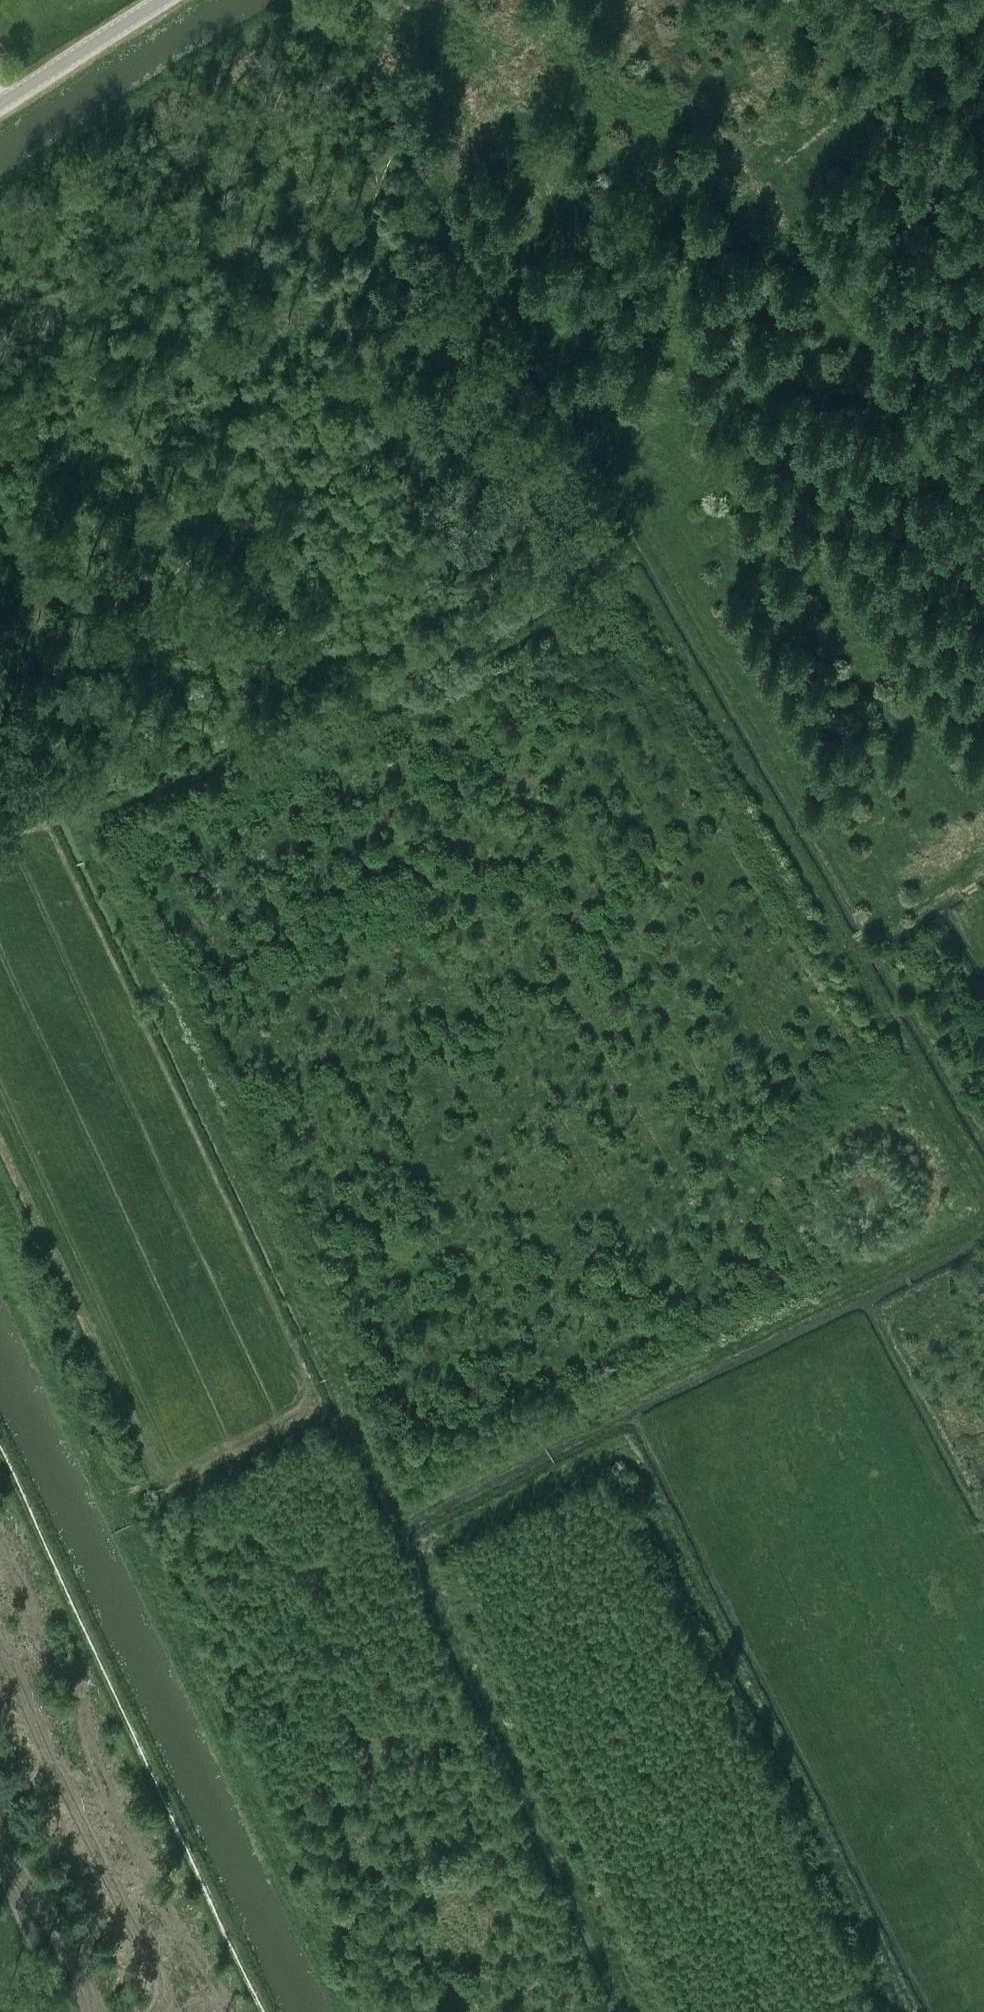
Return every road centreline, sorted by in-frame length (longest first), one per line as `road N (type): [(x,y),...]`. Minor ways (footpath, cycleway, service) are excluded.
road 1 (track): [(242,2011),(90,1688),(0,1465)]
road 2 (unclassified): [(0,99),(160,0)]

